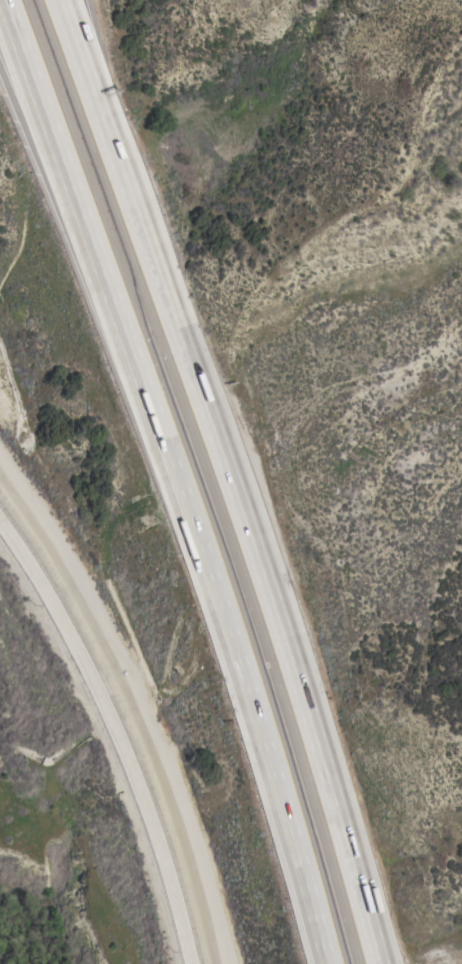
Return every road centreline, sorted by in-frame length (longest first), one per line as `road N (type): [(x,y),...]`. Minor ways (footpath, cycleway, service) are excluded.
road 1 (motorway): [(379,963),(274,606),(118,156)]
road 2 (motorway): [(162,442),(227,627),(324,963)]
road 3 (tertiary): [(0,515),(107,699),(166,853),(195,963)]
road 4 (motorway): [(2,0),(162,442)]
road 5 (motorway): [(0,50),(162,442)]
road 6 (motorway): [(118,156),(61,0)]
road 7 (motorway): [(118,156),(87,12)]

